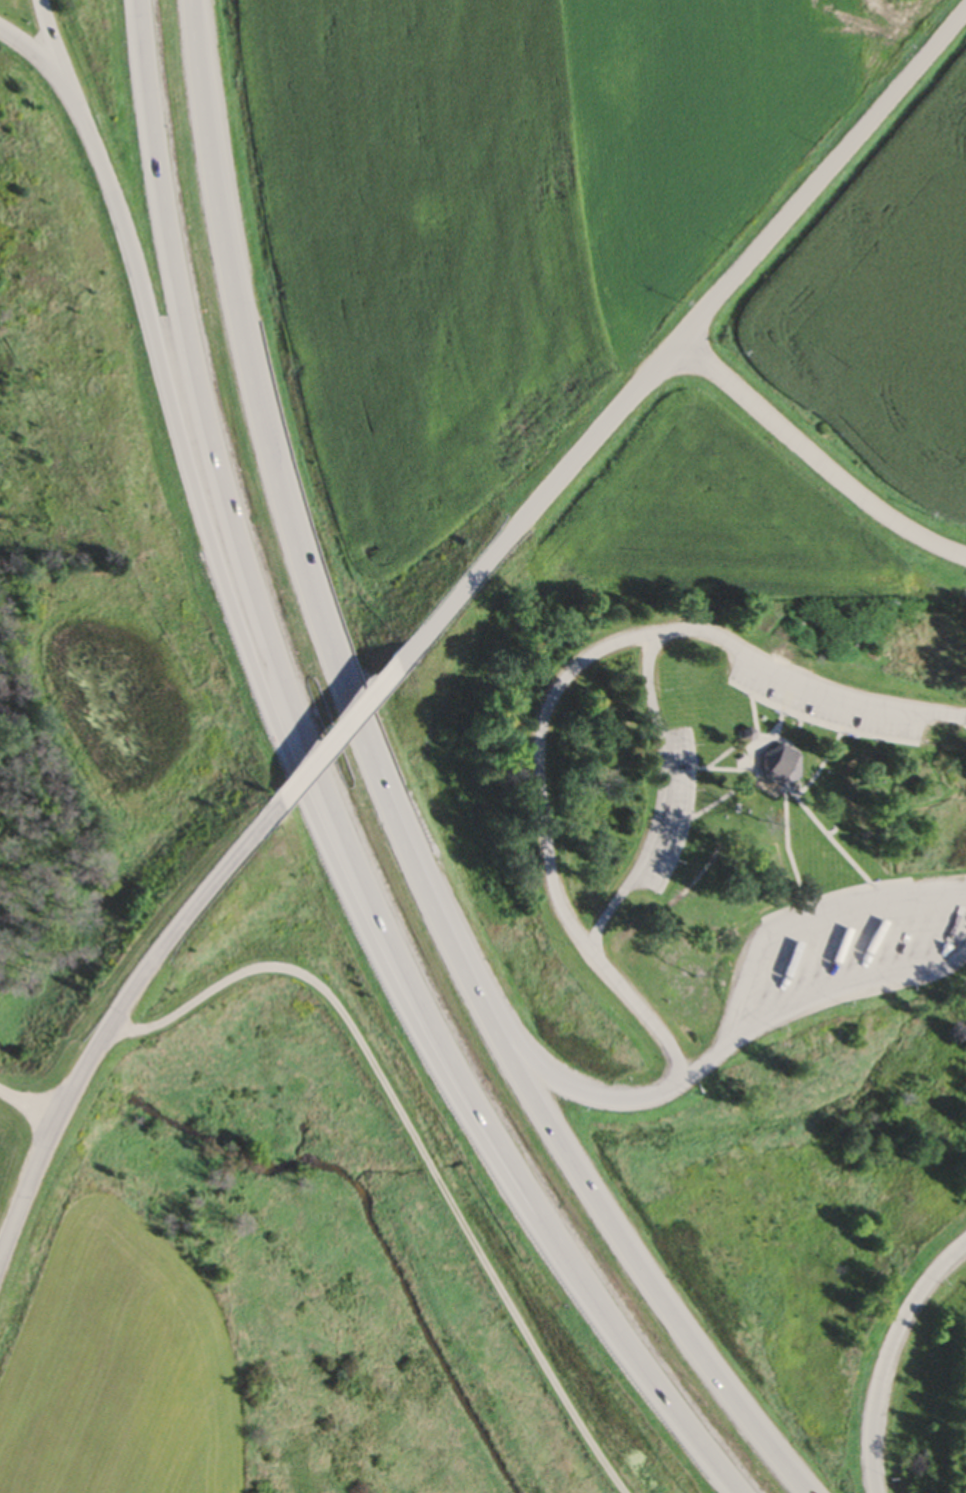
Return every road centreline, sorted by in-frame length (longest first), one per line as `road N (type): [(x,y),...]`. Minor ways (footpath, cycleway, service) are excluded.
road 1 (motorway): [(139,0),(174,279),(220,469),(289,682),(410,972),(477,1102),(607,1313)]
road 2 (motorway): [(87,114),(137,250),(228,585),(335,864),(507,1190),(567,1282),(607,1313)]
road 3 (motorway): [(808,1492),(675,1321),(485,1022),(395,834),(306,578)]
road 4 (residential): [(965,14),(390,674)]
road 5 (motorway): [(676,1086),(635,1101),(593,1095),(562,1082),(529,1052),(448,897),(306,578)]
road 6 (residential): [(744,652),(693,631),(618,644),(572,675),(546,720),(542,757),(562,901),(676,1050),(676,1086)]
road 7 (residential): [(276,802),(119,1002),(55,1120),(0,1262)]
road 8 (motorway): [(306,578),(245,366),(218,223)]
road 9 (residential): [(965,557),(867,500),(683,339)]
road 10 (motorway): [(878,1492),(873,1440),(890,1354),(913,1305),(965,1246)]
road 11 (motorway): [(218,223),(190,0)]
road 12 (motorway): [(607,1313),(740,1492)]
road 13 (residential): [(390,674),(276,802)]
road 14 (residential): [(0,29),(47,65),(87,114)]
road 15 (residential): [(46,0),(87,114)]

